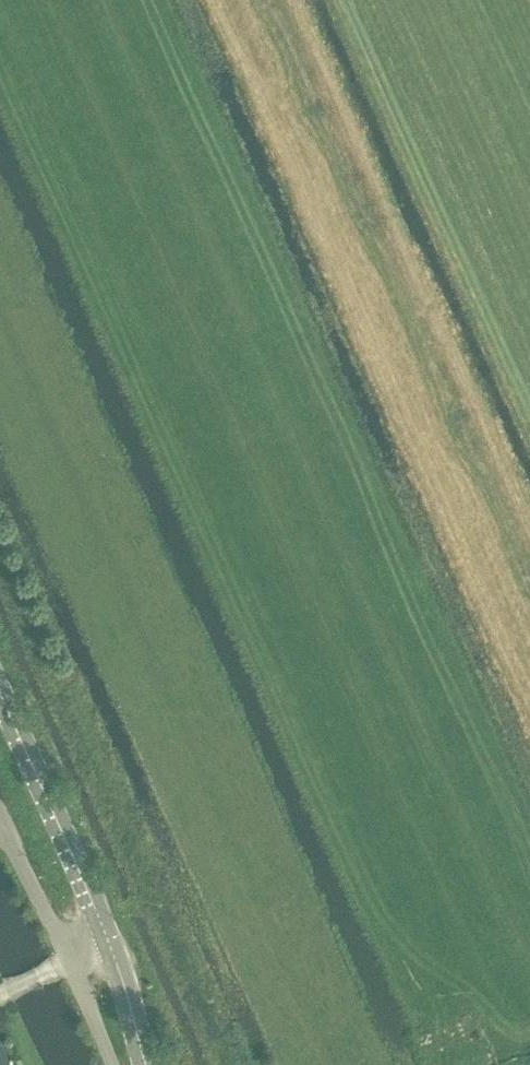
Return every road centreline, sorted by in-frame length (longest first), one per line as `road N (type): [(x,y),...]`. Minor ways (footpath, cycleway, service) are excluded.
road 1 (secondary): [(108,936),(0,694)]
road 2 (unclassified): [(0,816),(68,958)]
road 3 (secondary): [(146,1064),(108,936)]

